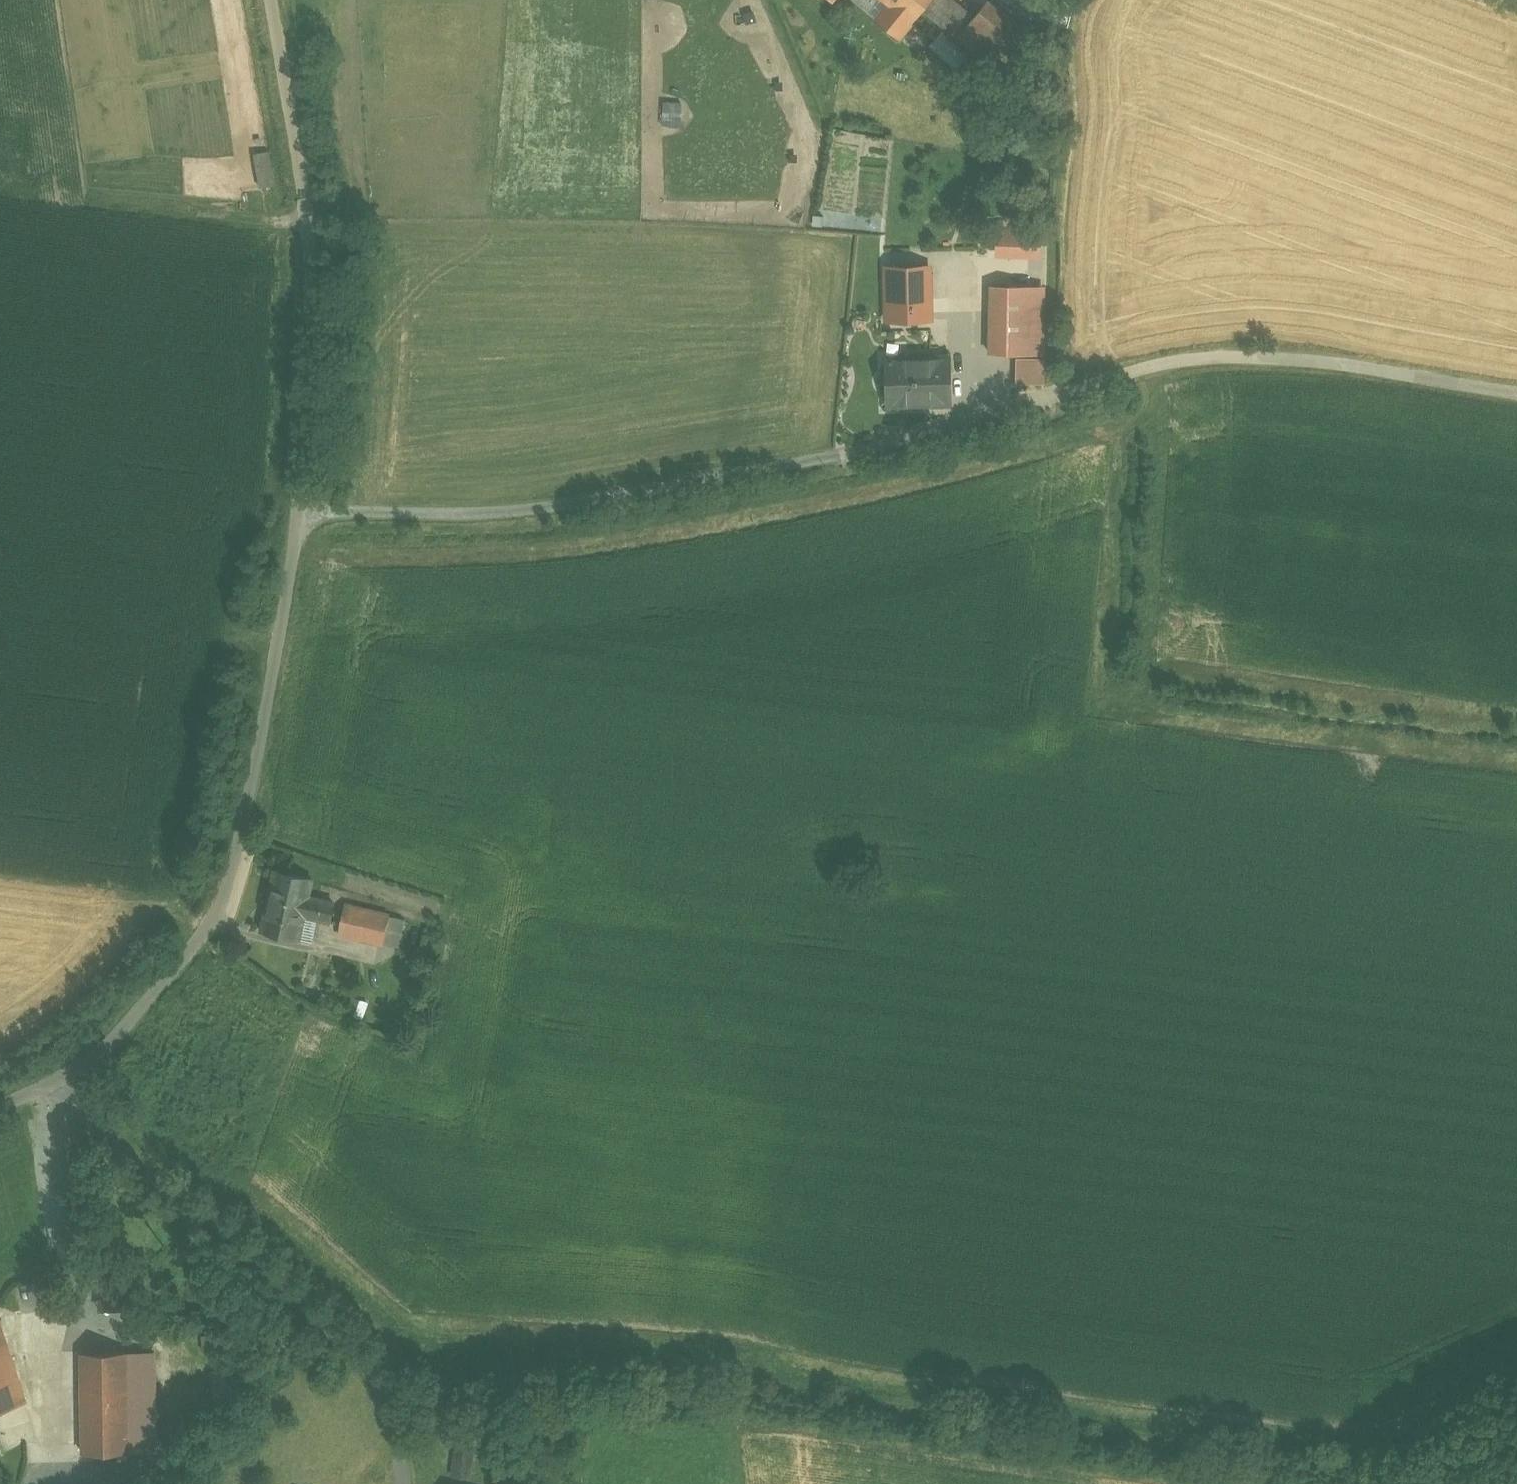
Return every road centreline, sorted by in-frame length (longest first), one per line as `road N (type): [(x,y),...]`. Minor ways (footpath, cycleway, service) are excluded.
road 1 (unclassified): [(1516,394),(1269,355),(1176,360),(817,464),(527,510),(299,517)]
road 2 (unclassified): [(0,1091),(54,1065),(125,999),(198,923),(226,872),(299,517)]
road 3 (unclassified): [(299,517),(313,283),(273,0)]

